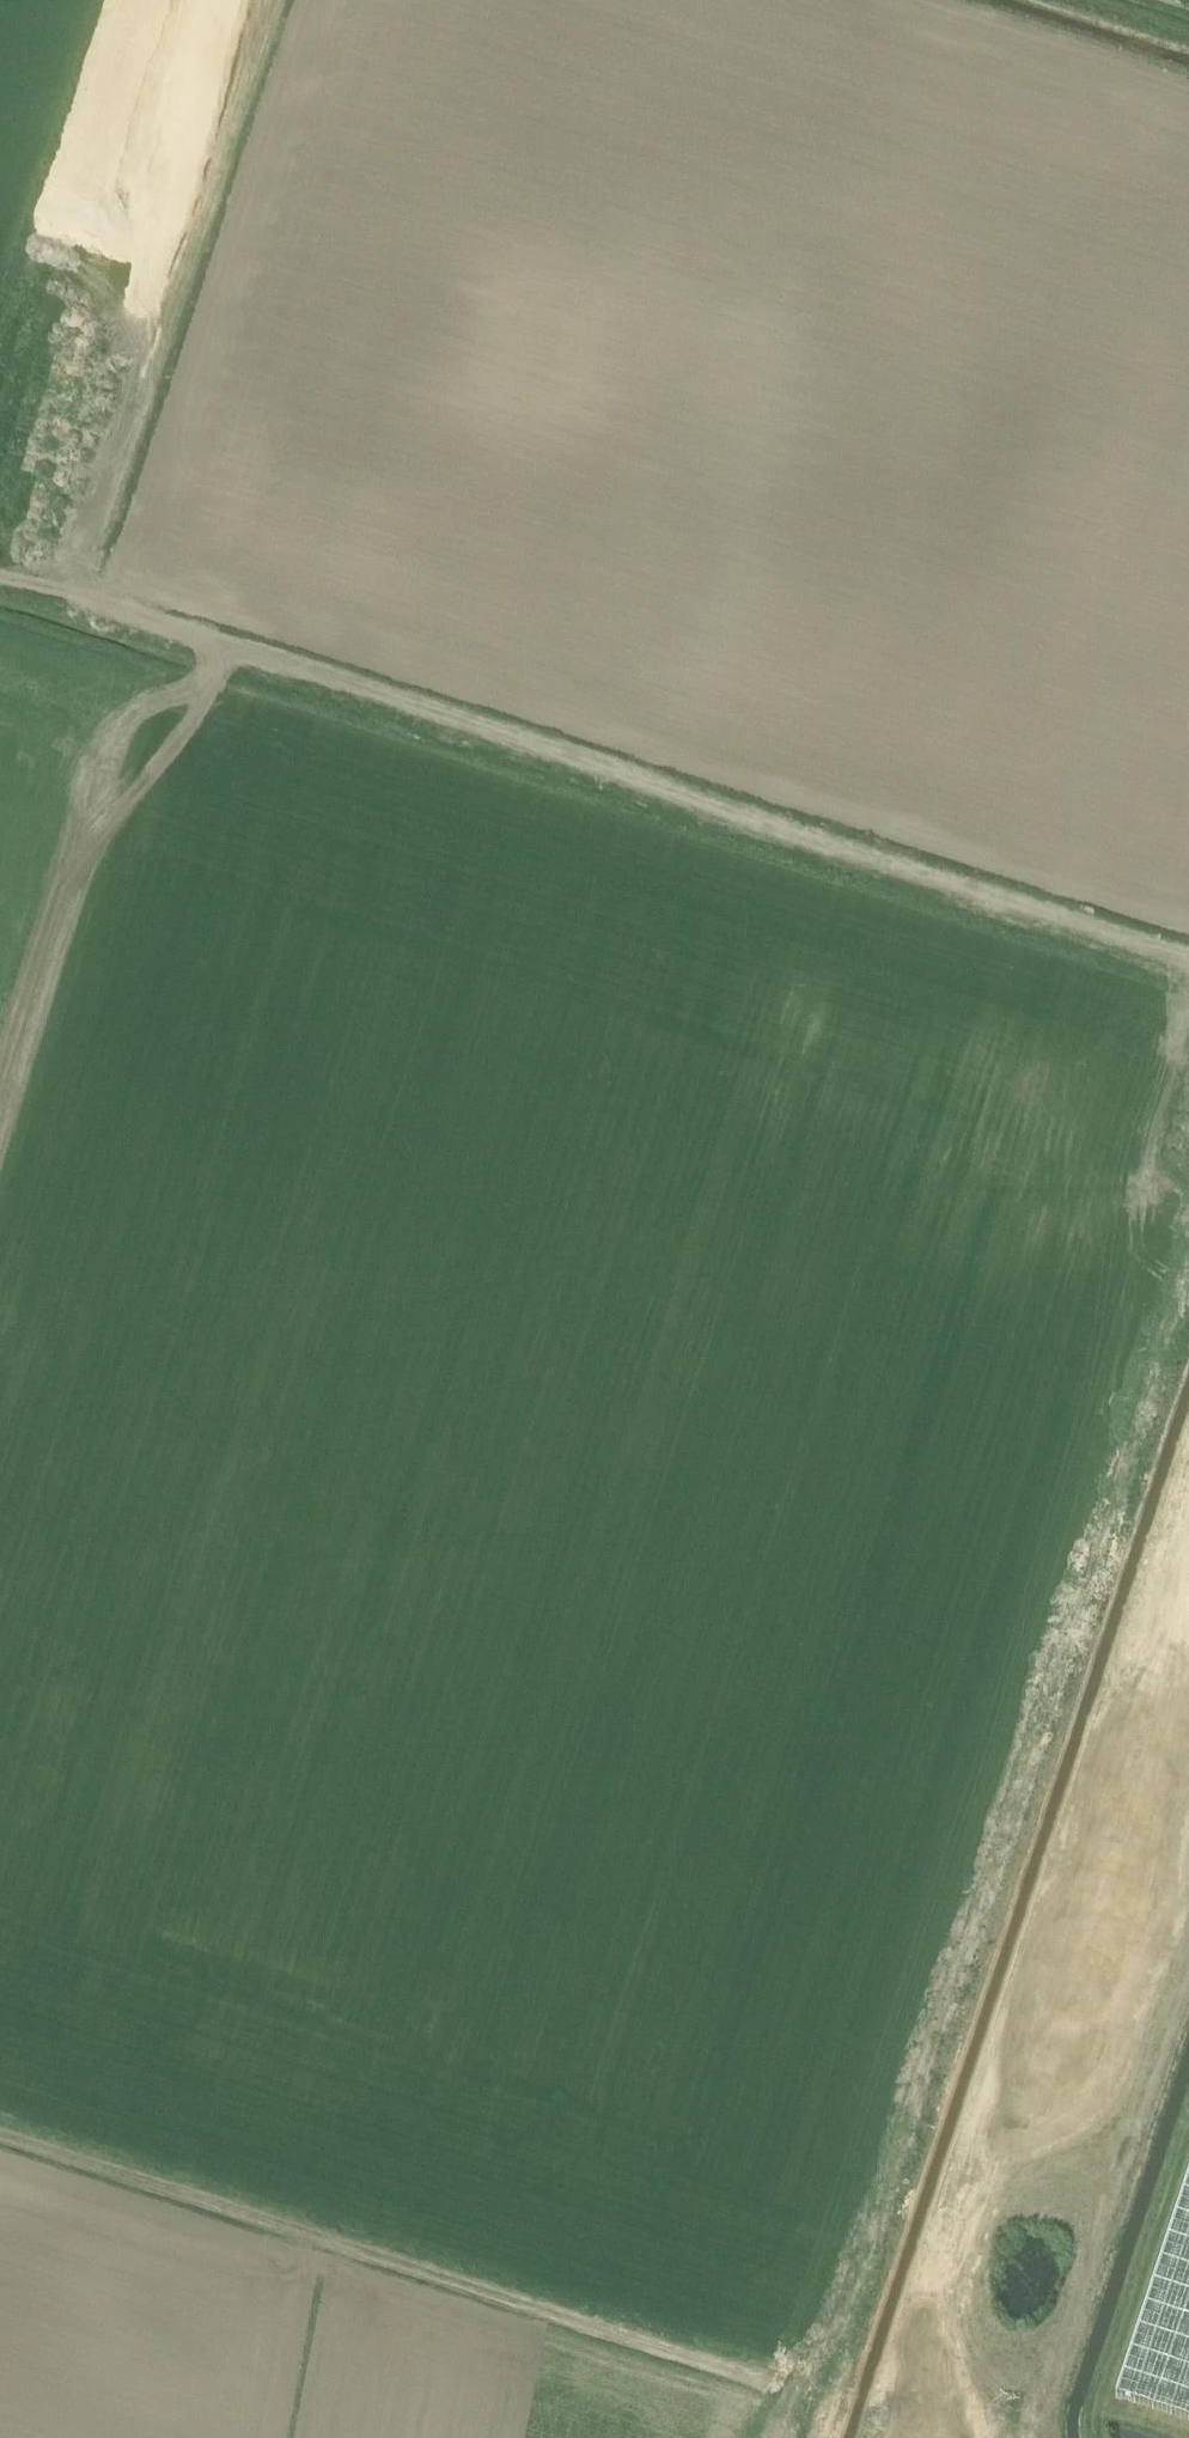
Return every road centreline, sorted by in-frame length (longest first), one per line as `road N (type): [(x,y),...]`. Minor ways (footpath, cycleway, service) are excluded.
road 1 (track): [(0,576),(680,789),(770,835),(844,844),(1188,957)]
road 2 (track): [(930,2437),(0,2138)]

